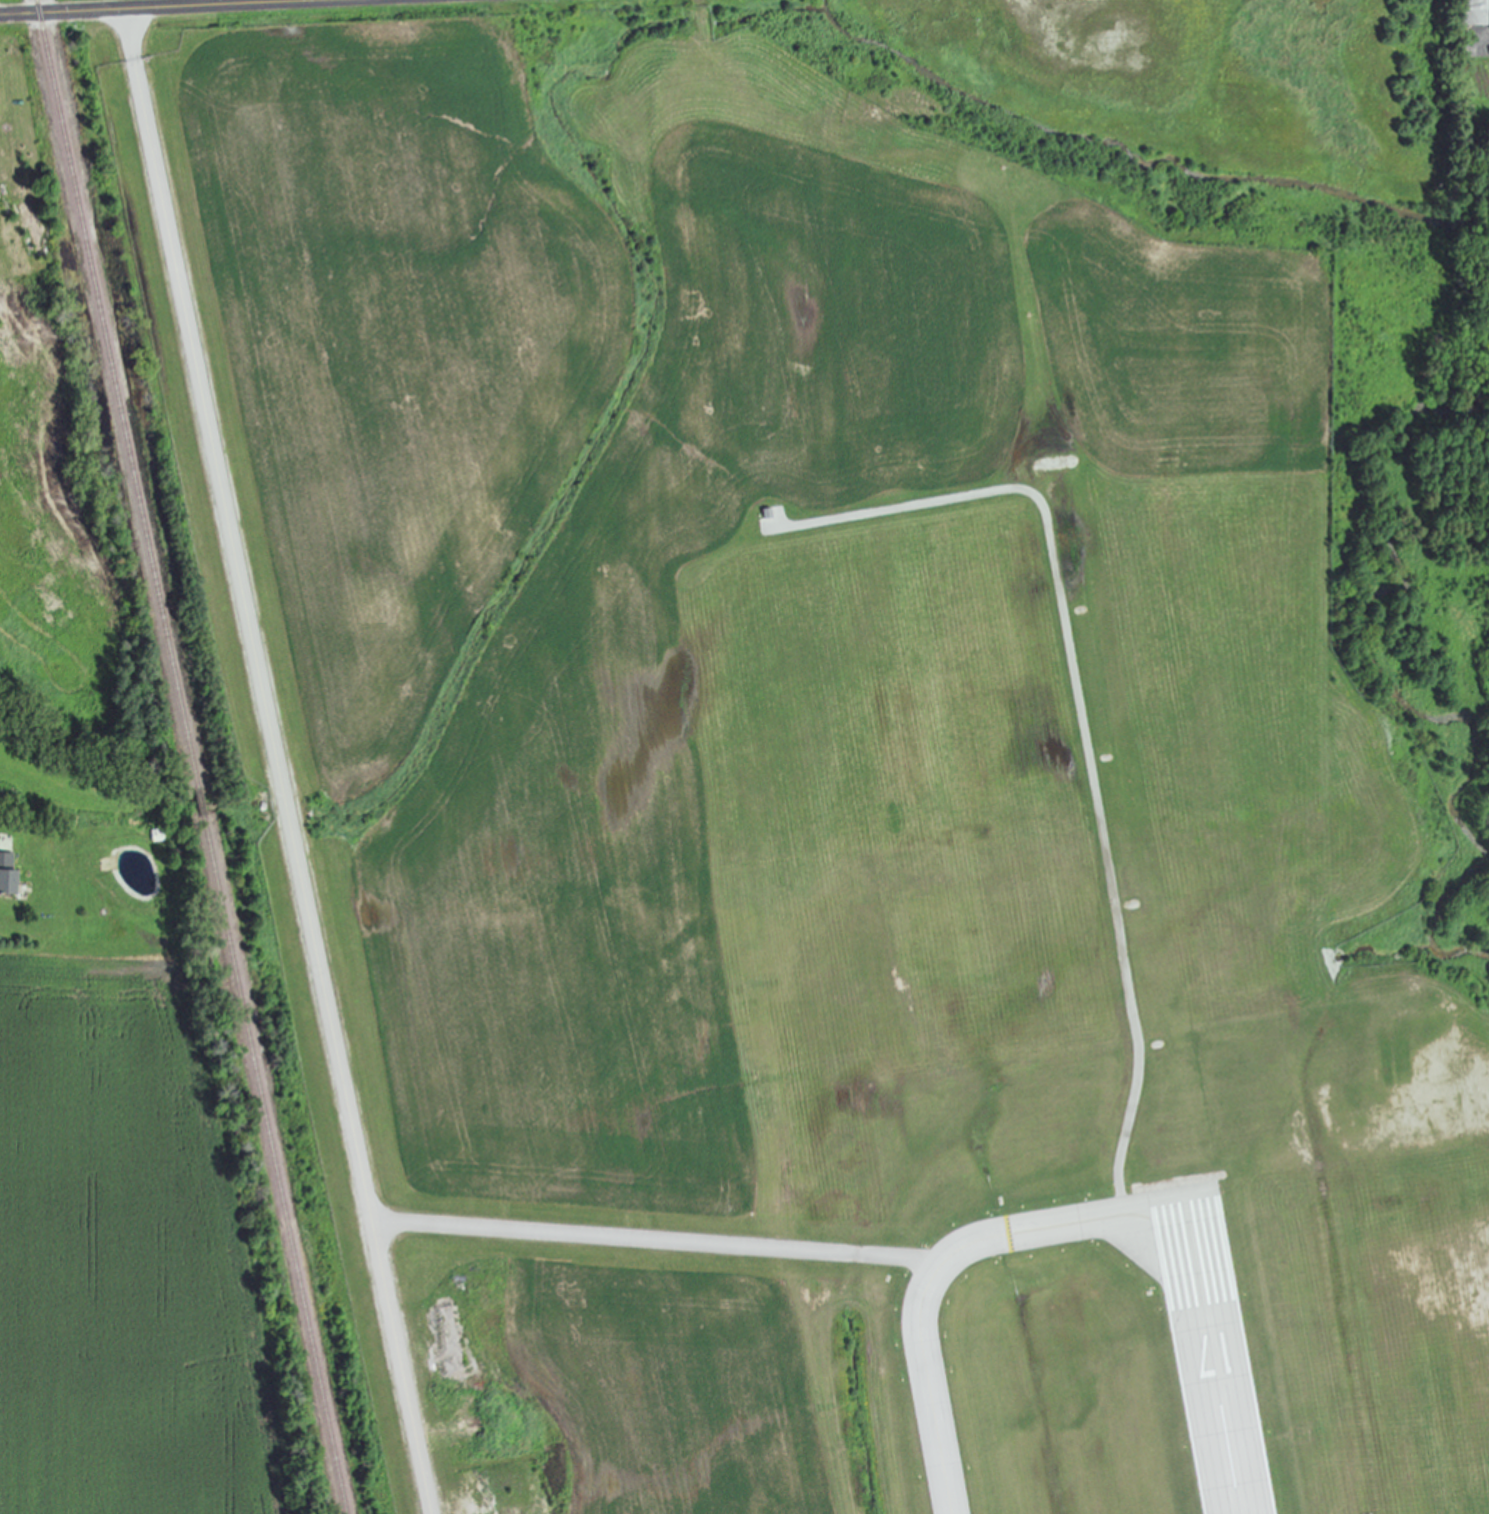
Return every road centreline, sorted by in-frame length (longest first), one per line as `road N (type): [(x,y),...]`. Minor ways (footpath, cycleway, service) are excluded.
road 1 (residential): [(433,1513),(135,59)]
road 2 (tertiary): [(262,0),(0,14)]

